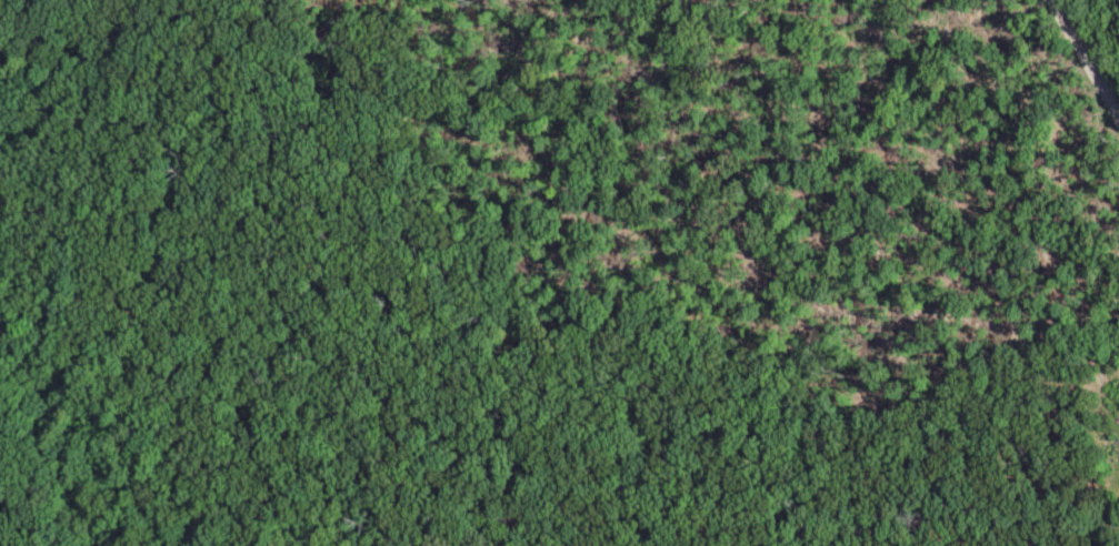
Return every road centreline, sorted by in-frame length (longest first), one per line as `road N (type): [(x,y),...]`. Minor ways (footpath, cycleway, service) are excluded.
road 1 (track): [(1045,0),(1118,125)]

